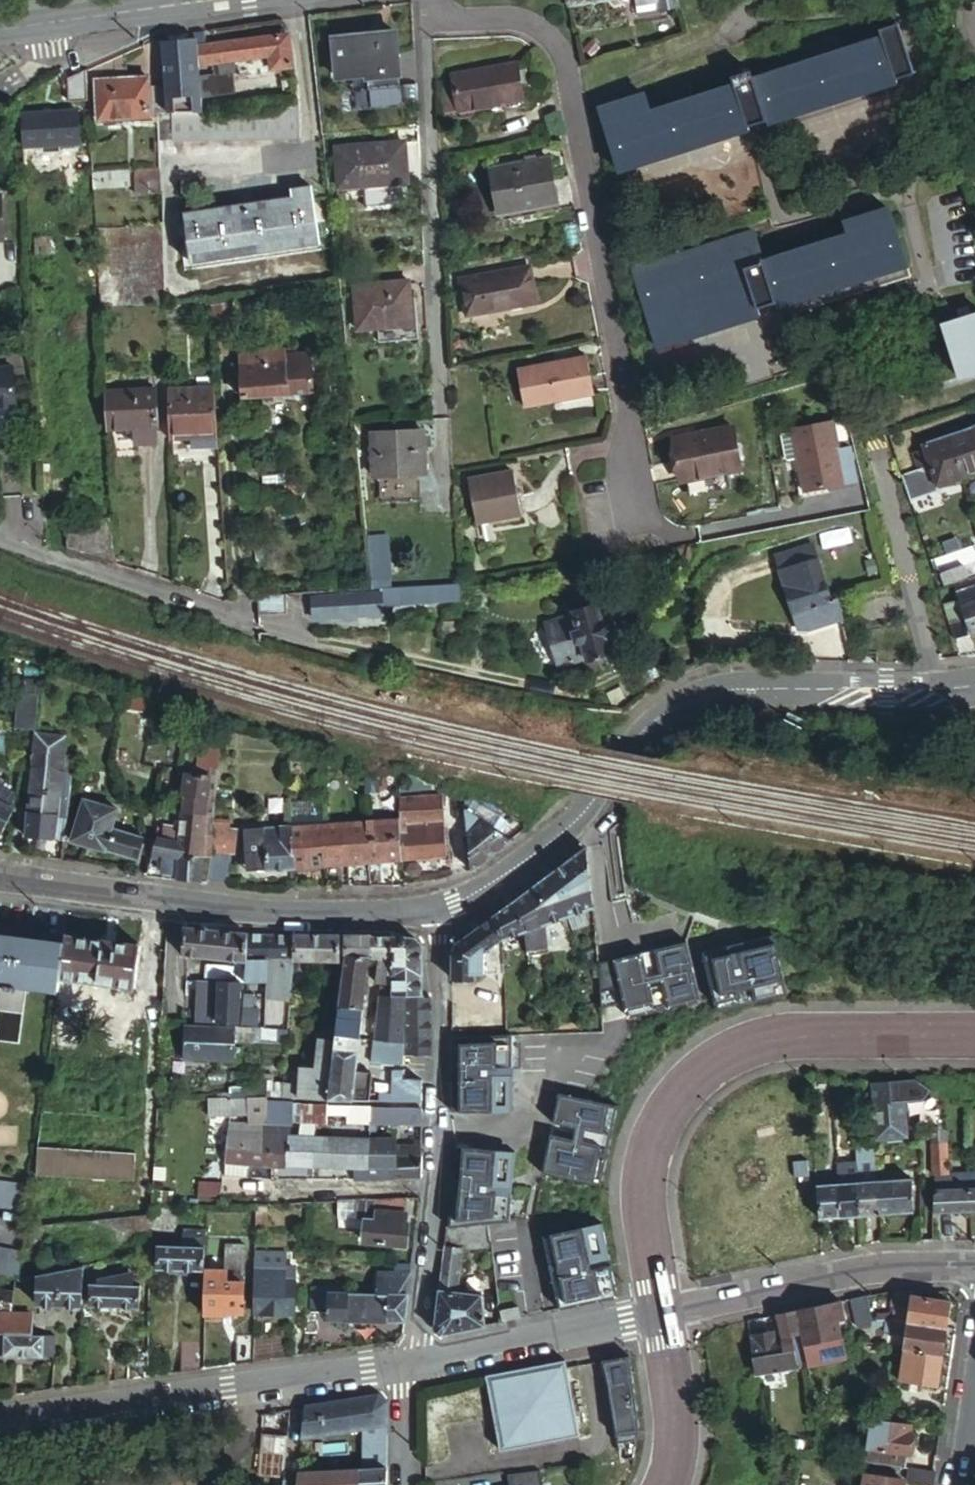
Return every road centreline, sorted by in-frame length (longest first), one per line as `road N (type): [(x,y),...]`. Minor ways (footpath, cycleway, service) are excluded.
road 1 (tertiary): [(432,909),(493,880),(575,820),(601,772),(669,709),(730,689),(934,692),(974,684)]
road 2 (residential): [(435,0),(436,9),(469,21),(521,24),(551,36),(569,60),(641,510)]
road 3 (residential): [(974,1264),(842,1274),(412,1364)]
road 4 (residential): [(412,1364),(441,1101),(432,909)]
road 5 (tertiary): [(0,875),(308,911),(432,909)]
road 6 (residential): [(412,1364),(0,1423)]
road 7 (residential): [(213,0),(54,24)]
road 8 (residential): [(974,1346),(956,1484)]
road 9 (residential): [(402,1484),(400,1388),(412,1364)]

